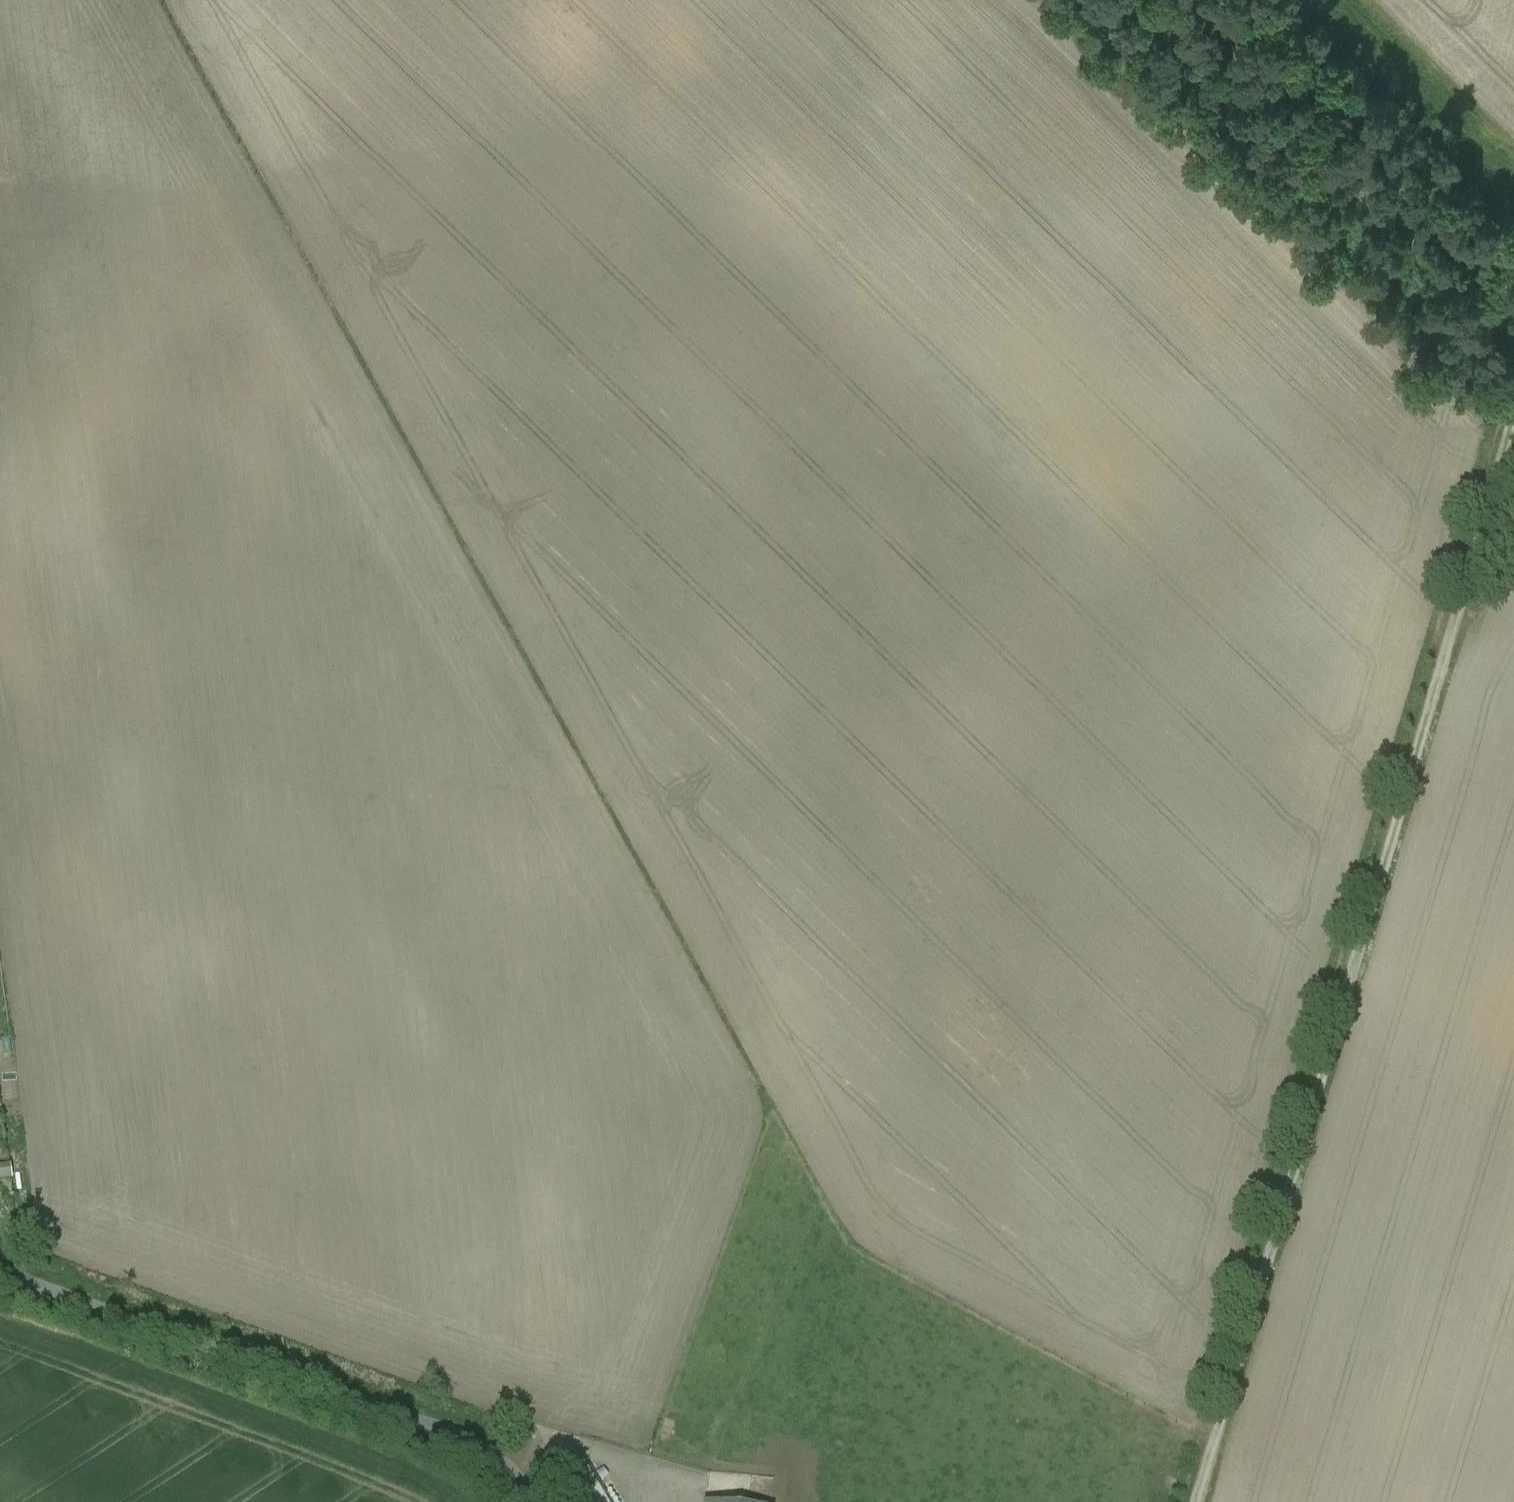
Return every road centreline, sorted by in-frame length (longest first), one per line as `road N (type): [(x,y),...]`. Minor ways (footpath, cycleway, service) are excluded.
road 1 (track): [(1513,392),(1183,1501)]
road 2 (unclassified): [(530,1501),(504,1459),(444,1426),(0,1267)]

